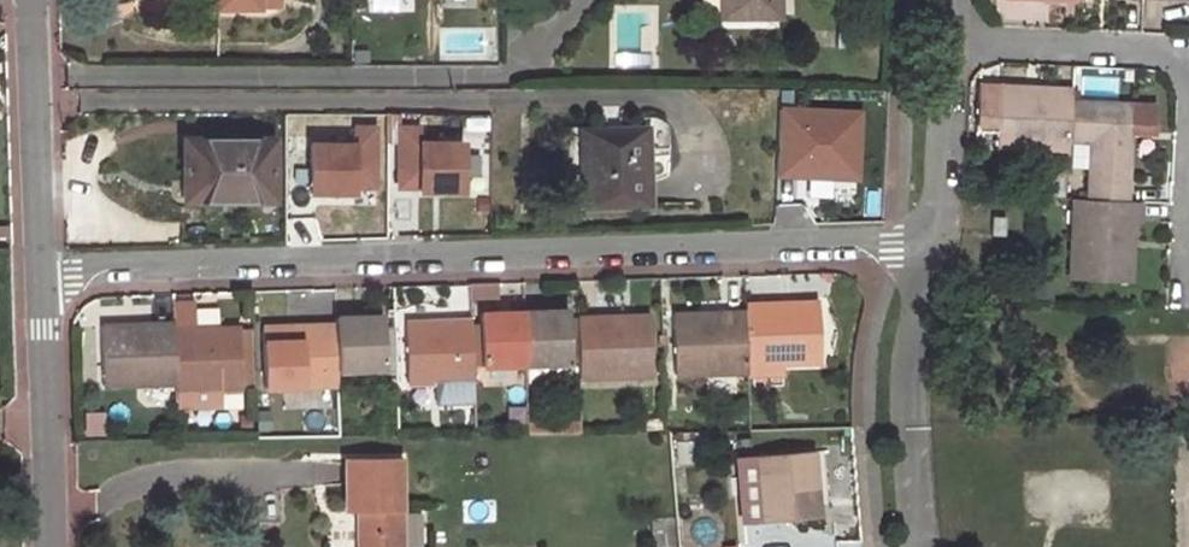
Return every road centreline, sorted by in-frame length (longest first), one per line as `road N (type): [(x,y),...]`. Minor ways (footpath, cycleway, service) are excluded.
road 1 (residential): [(926,238),(41,267)]
road 2 (residential): [(926,238),(907,387),(919,546)]
road 3 (unclassified): [(49,546),(41,267)]
road 4 (unclassified): [(41,267),(30,0)]
road 5 (residential): [(1188,53),(947,39)]
road 6 (residential): [(947,39),(926,238)]

